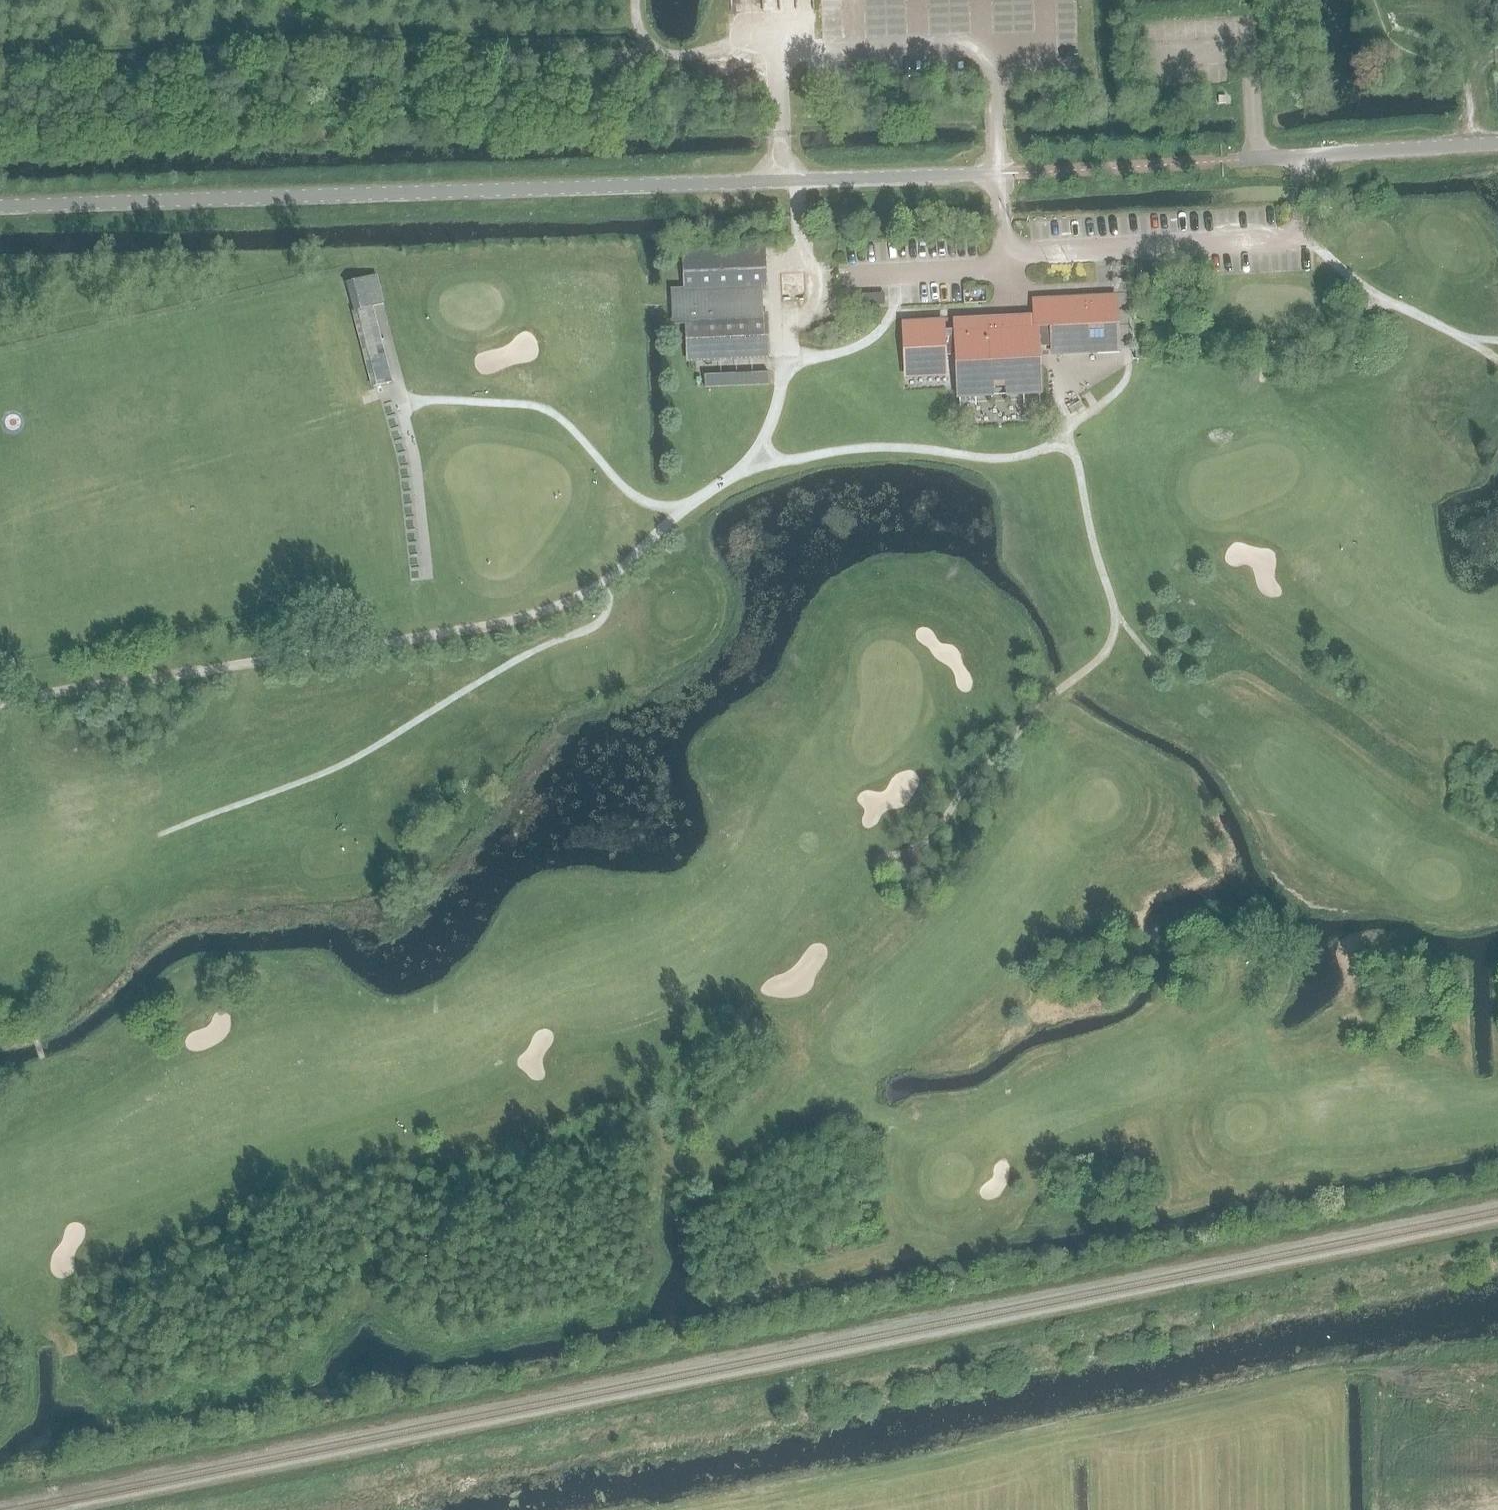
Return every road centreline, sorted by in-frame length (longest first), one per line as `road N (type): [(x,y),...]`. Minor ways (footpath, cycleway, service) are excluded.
road 1 (track): [(1066,443),(1009,458),(887,447),(762,466),(690,506),(611,578),(539,613),(0,704)]
road 2 (unclassified): [(997,175),(0,209)]
road 3 (track): [(0,65),(258,49),(684,56),(742,38),(777,52)]
road 4 (track): [(1127,357),(1120,388),(1065,434),(1116,617),(1110,645),(1027,721),(914,847),(876,858)]
road 5 (track): [(611,578),(605,613),(591,628),(523,655),(341,765),(159,834)]
road 6 (track): [(690,506),(638,498),(567,424),(537,406),(404,404)]
road 7 (track): [(1126,336),(1184,329),(1227,341),(1307,344),(1355,329),(1382,299)]
road 8 (track): [(380,310),(415,460),(426,576)]
road 9 (unclassified): [(1497,146),(1239,161)]
road 10 (track): [(1300,243),(1312,244),(1357,283),(1497,360)]
road 11 (track): [(896,314),(868,339),(786,374),(762,466)]
road 12 (track): [(798,182),(798,263),(774,263),(776,334),(796,366)]

